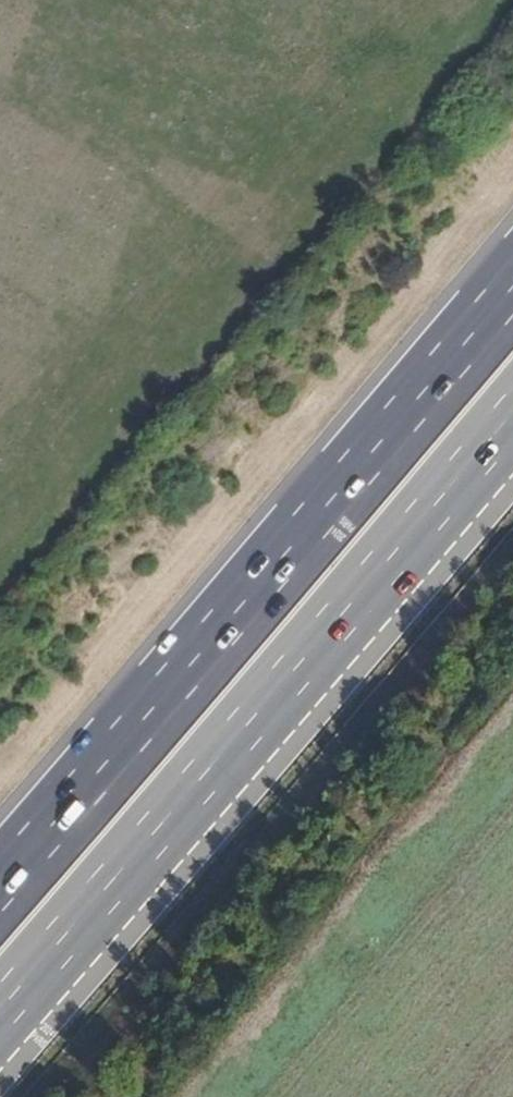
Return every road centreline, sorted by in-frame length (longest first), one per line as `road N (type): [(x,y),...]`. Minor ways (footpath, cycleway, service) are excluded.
road 1 (motorway): [(512,286),(0,882)]
road 2 (motorway): [(0,1021),(512,427)]

